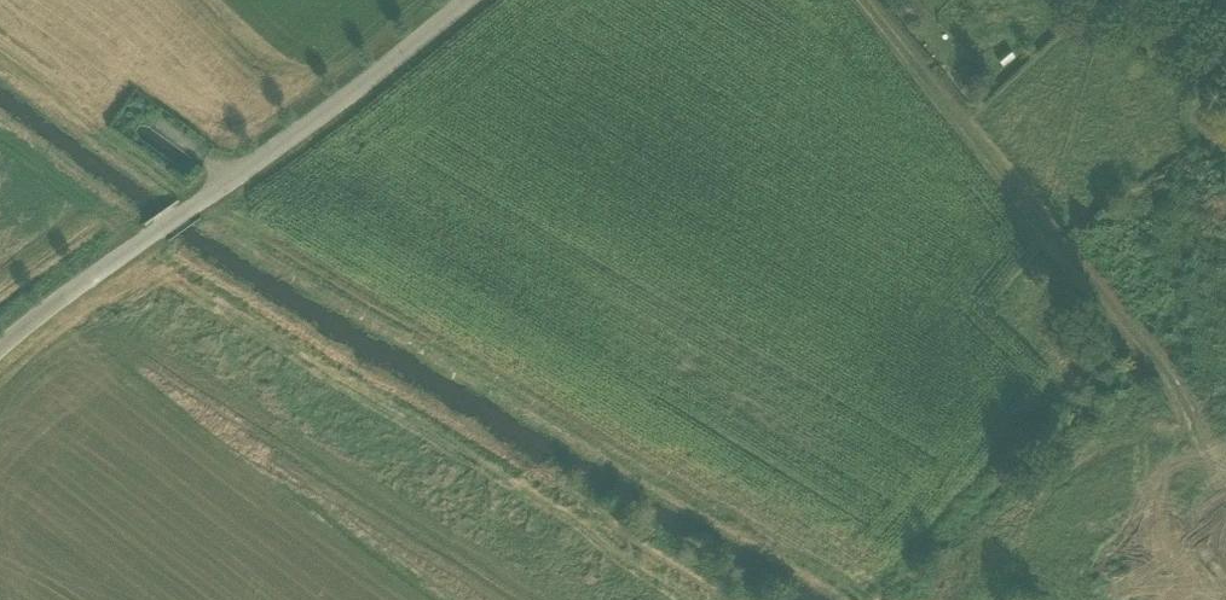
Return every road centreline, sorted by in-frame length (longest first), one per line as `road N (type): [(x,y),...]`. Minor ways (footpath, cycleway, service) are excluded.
road 1 (unclassified): [(0,345),(144,248),(476,0)]
road 2 (track): [(1200,432),(863,0)]

